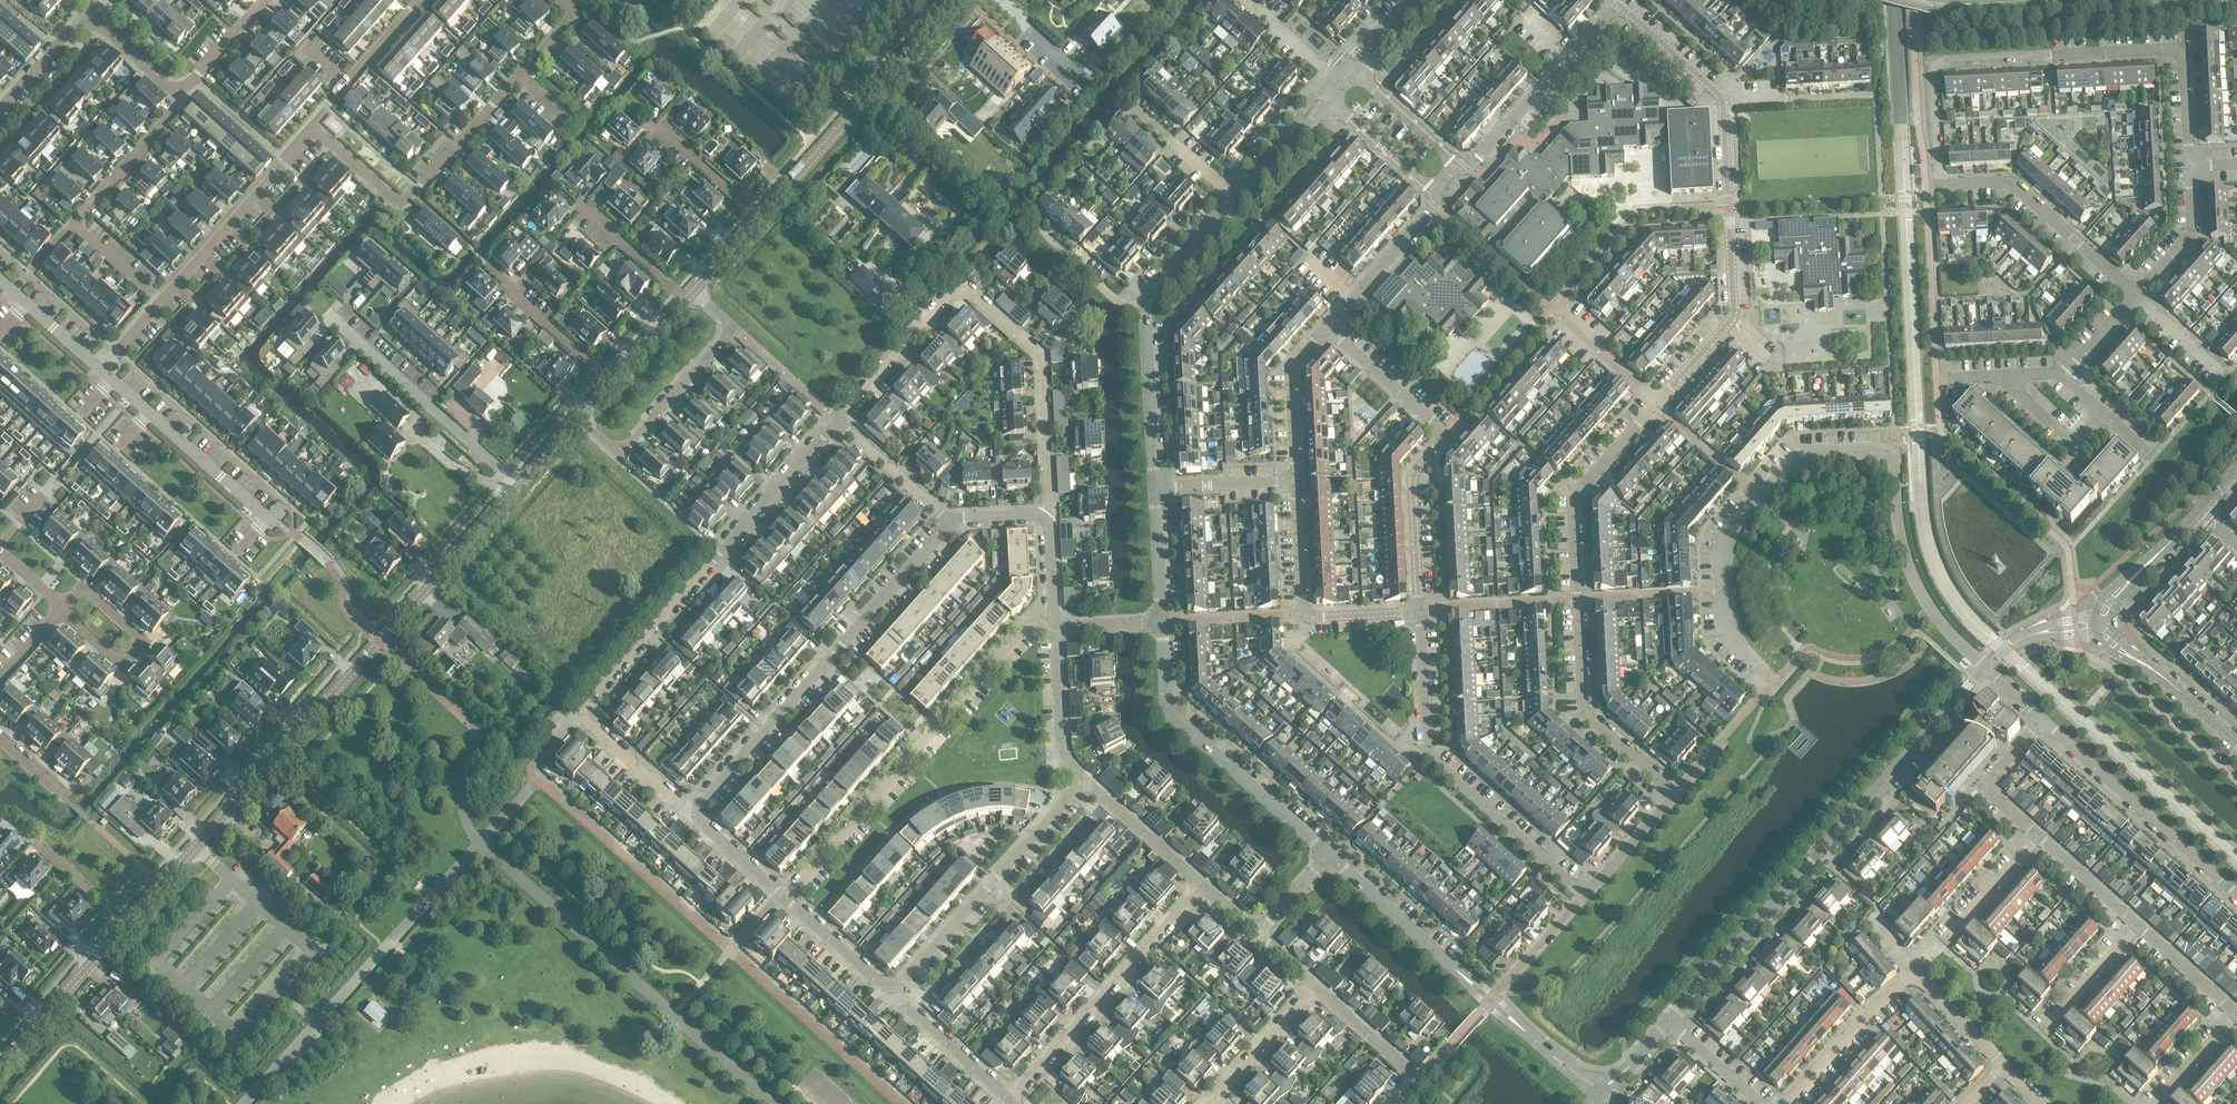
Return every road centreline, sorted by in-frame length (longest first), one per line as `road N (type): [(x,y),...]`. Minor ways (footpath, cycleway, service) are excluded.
road 1 (residential): [(1655,402),(1572,497),(1578,599),(1584,709),(1676,794),(1585,895),(1429,755),(1419,609)]
road 2 (tertiary): [(127,923),(581,419)]
road 3 (residential): [(1771,677),(1729,634),(1723,541),(1791,464),(1819,454),(1893,451),(1898,530),(1915,583),(1958,644),(1986,667)]
road 4 (residential): [(2190,167),(2183,47),(1935,60),(1941,185)]
road 5 (unclassified): [(1669,1021),(1986,667)]
road 6 (residential): [(1044,518),(1042,355),(959,283),(838,419)]
road 7 (residential): [(784,897),(1026,627),(1055,626)]
road 8 (residential): [(583,714),(586,701),(838,419)]
road 9 (residential): [(697,813),(951,522)]
road 10 (residential): [(578,11),(399,206),(312,126)]
road 11 (residential): [(1598,1097),(1330,856)]
road 12 (residential): [(1729,207),(1637,212),(1552,308),(1655,402)]
road 13 (residential): [(1419,609),(1412,476),(1443,432),(1326,325)]
road 14 (residential): [(1786,1103),(1914,970),(2002,1064)]
road 15 (residential): [(1330,856),(1170,714),(1162,621)]
road 16 (residential): [(179,89),(176,105),(72,224),(161,301)]
road 17 (tertiary): [(762,216),(956,0)]
road 18 (residential): [(1201,884),(1010,1099)]
road 19 (residential): [(894,987),(1076,780)]
road 20 (residential): [(697,291),(734,326),(620,453),(581,419)]
road 21 (unclassified): [(2236,894),(2045,721)]
road 22 (residential): [(292,537),(100,369)]
road 23 (residential): [(1419,609),(1307,613),(1295,480)]
road 24 (residential): [(2136,294),(2011,182),(1941,185)]
road 25 (residential): [(161,301),(312,126)]
road 26 (residential): [(1729,207),(1733,315),(1655,402)]
road 27 (residential): [(1568,57),(1617,4),(1722,101)]
road 28 (residential): [(1155,488),(1144,304)]
road 29 (tertiary): [(2236,743),(2107,636),(2102,623)]
road 30 (tertiary): [(7,1056),(127,923)]
road 31 (residential): [(1396,1103),(1417,1080),(1315,987)]
road 32 (residential): [(1295,480),(1290,366),(1326,325)]
road 33 (residential): [(312,126),(423,0)]
road 34 (residential): [(1201,884),(1076,780)]
road 35 (residential): [(894,987),(1010,1099)]
road 36 (residential): [(1076,780),(1061,746),(1055,626)]
road 37 (residential): [(1211,1103),(1315,987)]
road 38 (residential): [(838,419),(951,522)]
road 39 (residential): [(1463,163),(1475,162),(1568,57)]
road 40 (residential): [(583,714),(697,813)]
road 41 (residential): [(2136,294),(2194,233),(2190,167)]
road 42 (tertiary): [(2102,623),(2110,603),(2200,513)]
road 43 (residential): [(62,610),(83,587),(144,644),(123,667)]
road 44 (residential): [(1457,164),(1350,68)]
road 45 (residential): [(1144,304),(1237,195)]
road 46 (residential): [(1945,940),(2037,831)]
road 47 (residential): [(1326,96),(1433,190)]
road 48 (residential): [(784,897),(894,987)]
road 49 (residential): [(1155,488),(1295,480)]
road 50 (residential): [(2236,1014),(2134,920)]
road 51 (residential): [(687,301),(588,204)]
road 52 (residential): [(762,216),(657,127)]
road 53 (residential): [(614,383),(512,292)]
road 54 (residential): [(2101,411),(2072,442),(2013,386),(2012,375)]
road 55 (residential): [(100,369),(0,279)]
road 56 (residential): [(1162,621),(1155,488)]
road 57 (residential): [(1237,195),(1326,96)]
road 58 (residential): [(2134,920),(2037,831)]
road 59 (residential): [(2051,1019),(2134,920)]
road 60 (residential): [(36,834),(127,923)]
road 61 (unclassified): [(1986,667),(2045,631),(2102,623)]
road 62 (residential): [(92,24),(55,45),(0,108)]
road 63 (residential): [(1762,1103),(1669,1021)]
road 64 (residential): [(1352,297),(1431,202)]
road 65 (residential): [(262,0),(179,89)]
road 66 (residential): [(697,813),(784,897)]
road 67 (residential): [(2154,1102),(2236,1014)]

